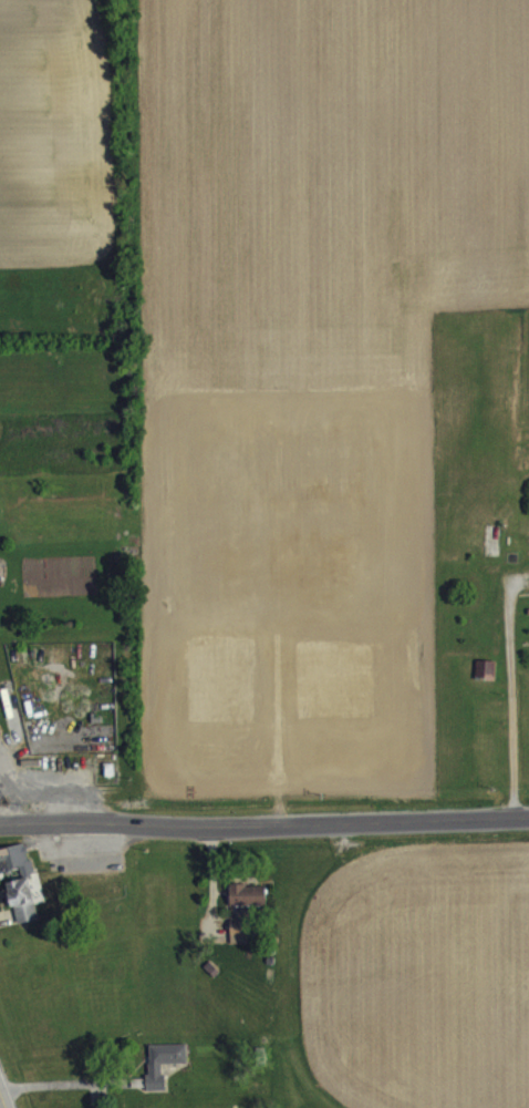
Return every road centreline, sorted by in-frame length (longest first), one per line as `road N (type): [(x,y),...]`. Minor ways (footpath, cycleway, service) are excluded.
road 1 (secondary): [(0,823),(528,816)]

